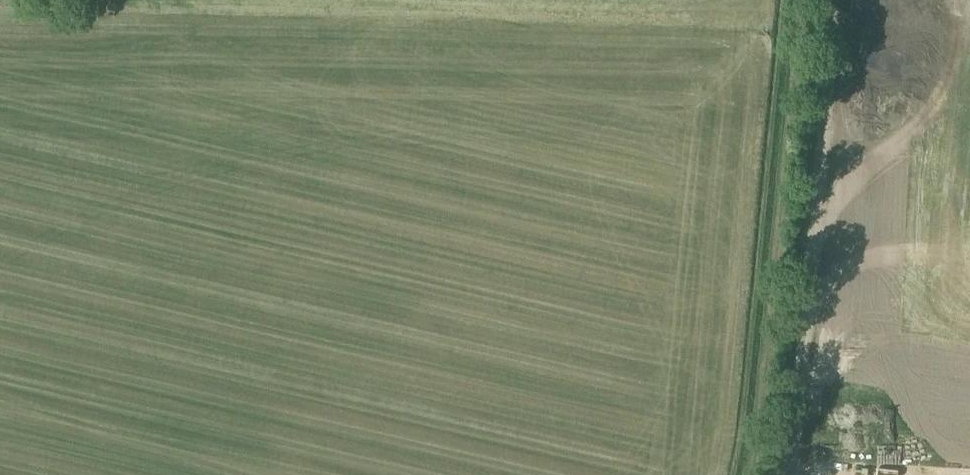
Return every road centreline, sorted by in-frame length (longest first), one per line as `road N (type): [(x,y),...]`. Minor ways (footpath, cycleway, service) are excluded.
road 1 (track): [(792,474),(825,0)]

